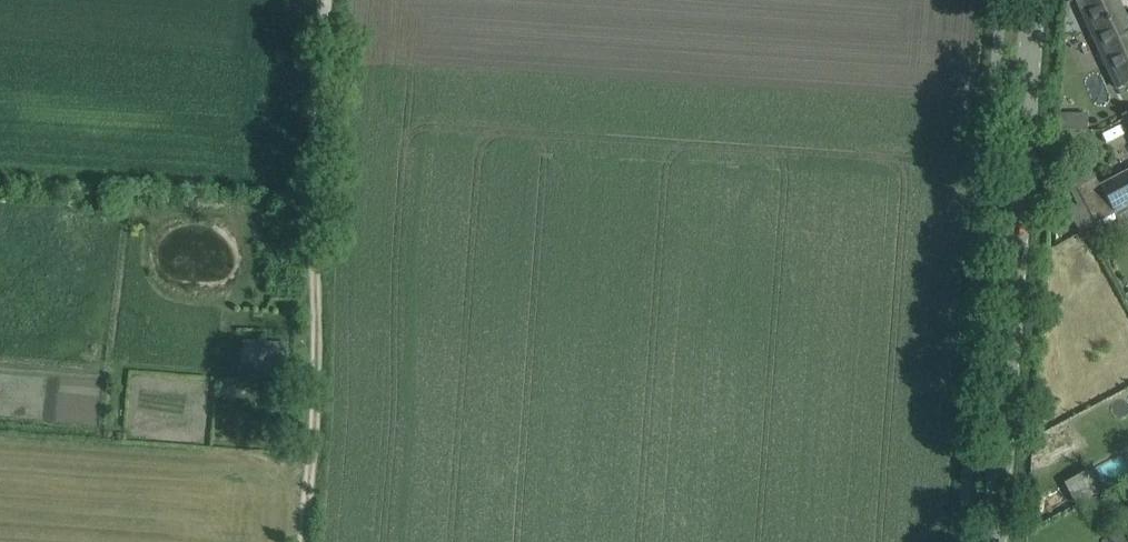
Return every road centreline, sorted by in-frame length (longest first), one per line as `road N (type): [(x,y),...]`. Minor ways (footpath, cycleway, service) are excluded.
road 1 (tertiary): [(994,541),(1033,0)]
road 2 (track): [(302,541),(313,198),(328,0)]

